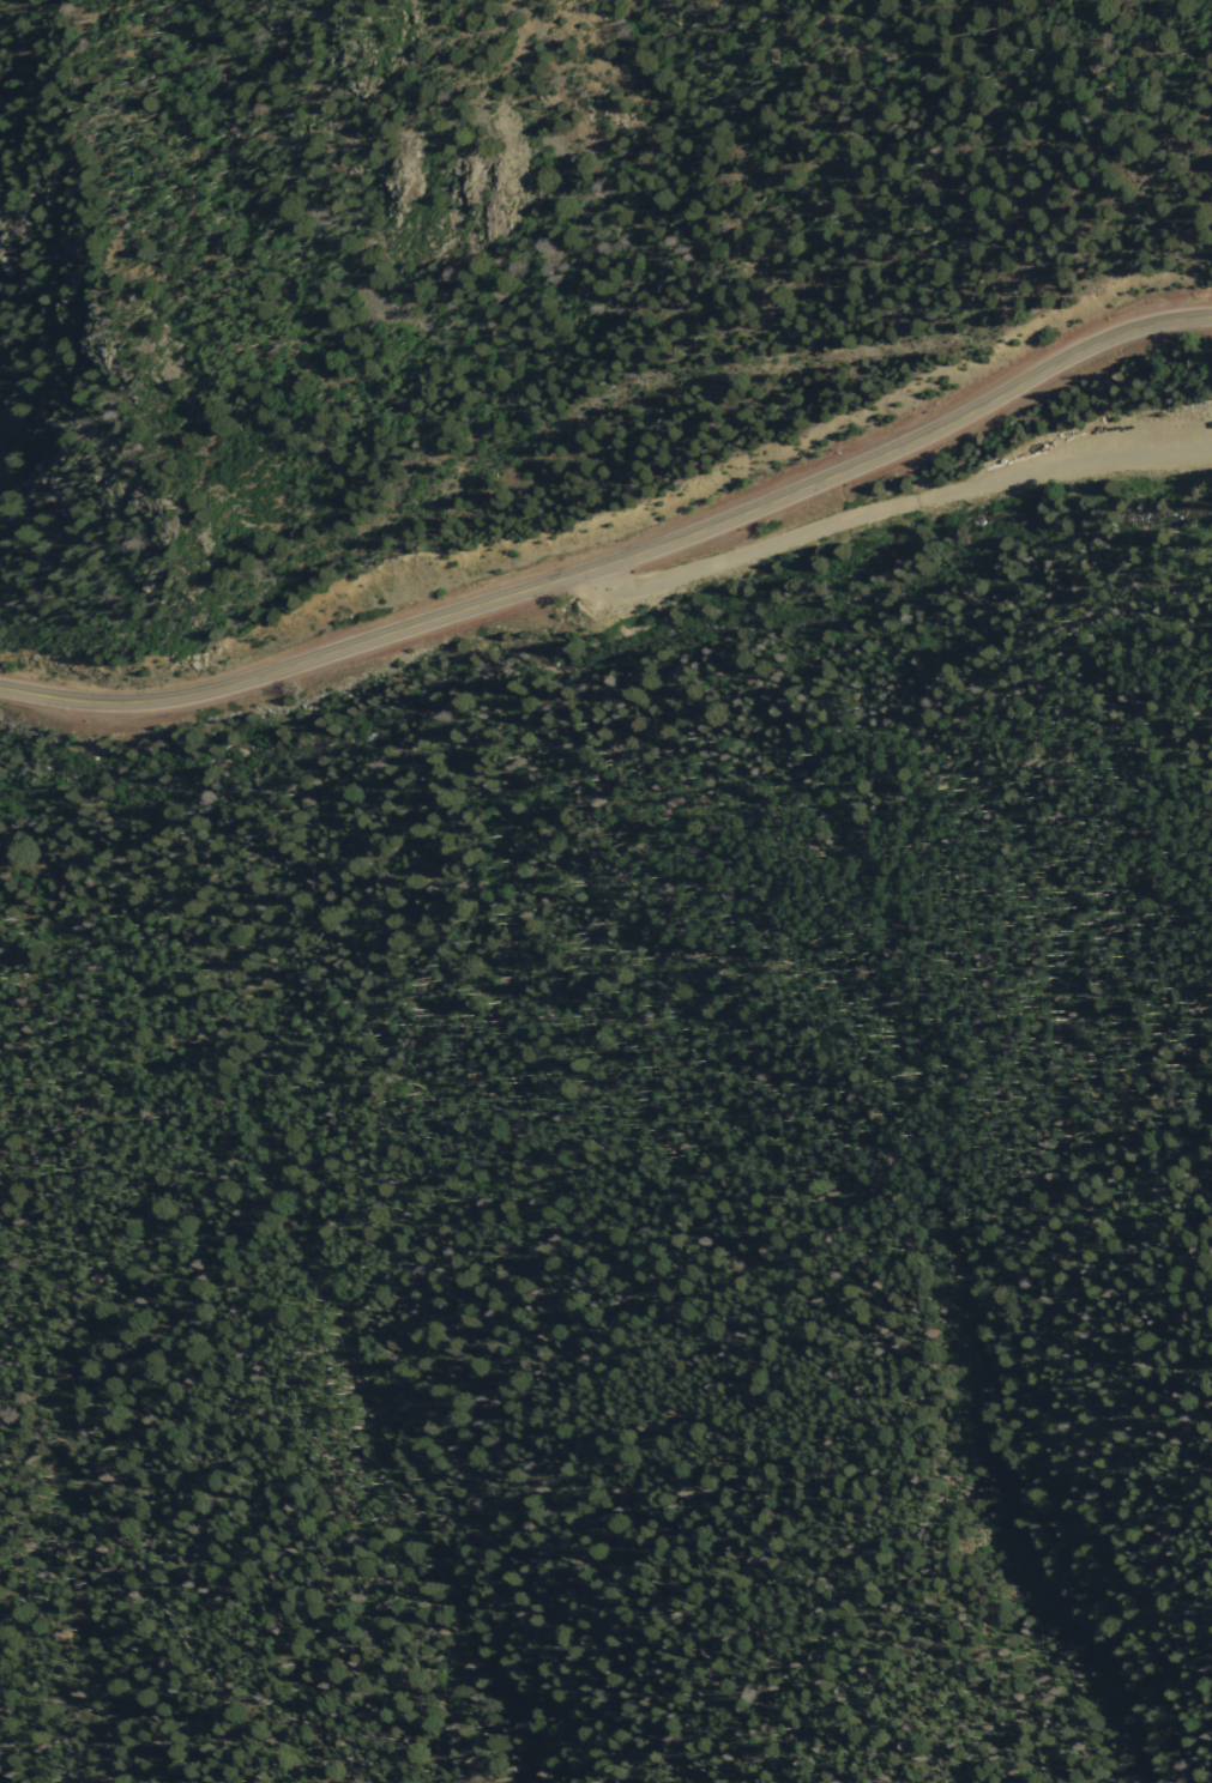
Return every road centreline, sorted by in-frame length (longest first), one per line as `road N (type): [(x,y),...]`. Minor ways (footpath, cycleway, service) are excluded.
road 1 (secondary): [(0,688),(138,703),(361,645),(590,572),(892,454),(1055,359),(1135,325),(1211,316)]

